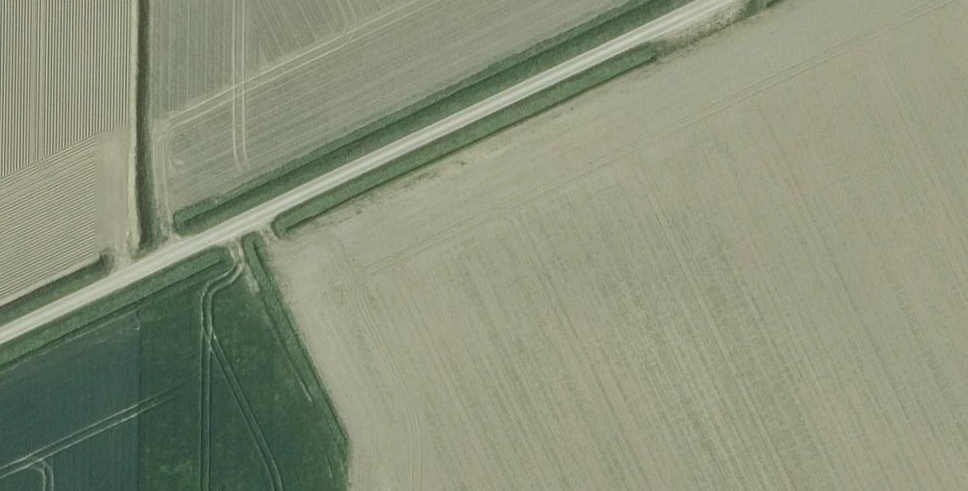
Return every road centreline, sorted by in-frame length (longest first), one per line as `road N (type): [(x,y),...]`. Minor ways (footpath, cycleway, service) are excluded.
road 1 (unclassified): [(0,339),(732,0)]

